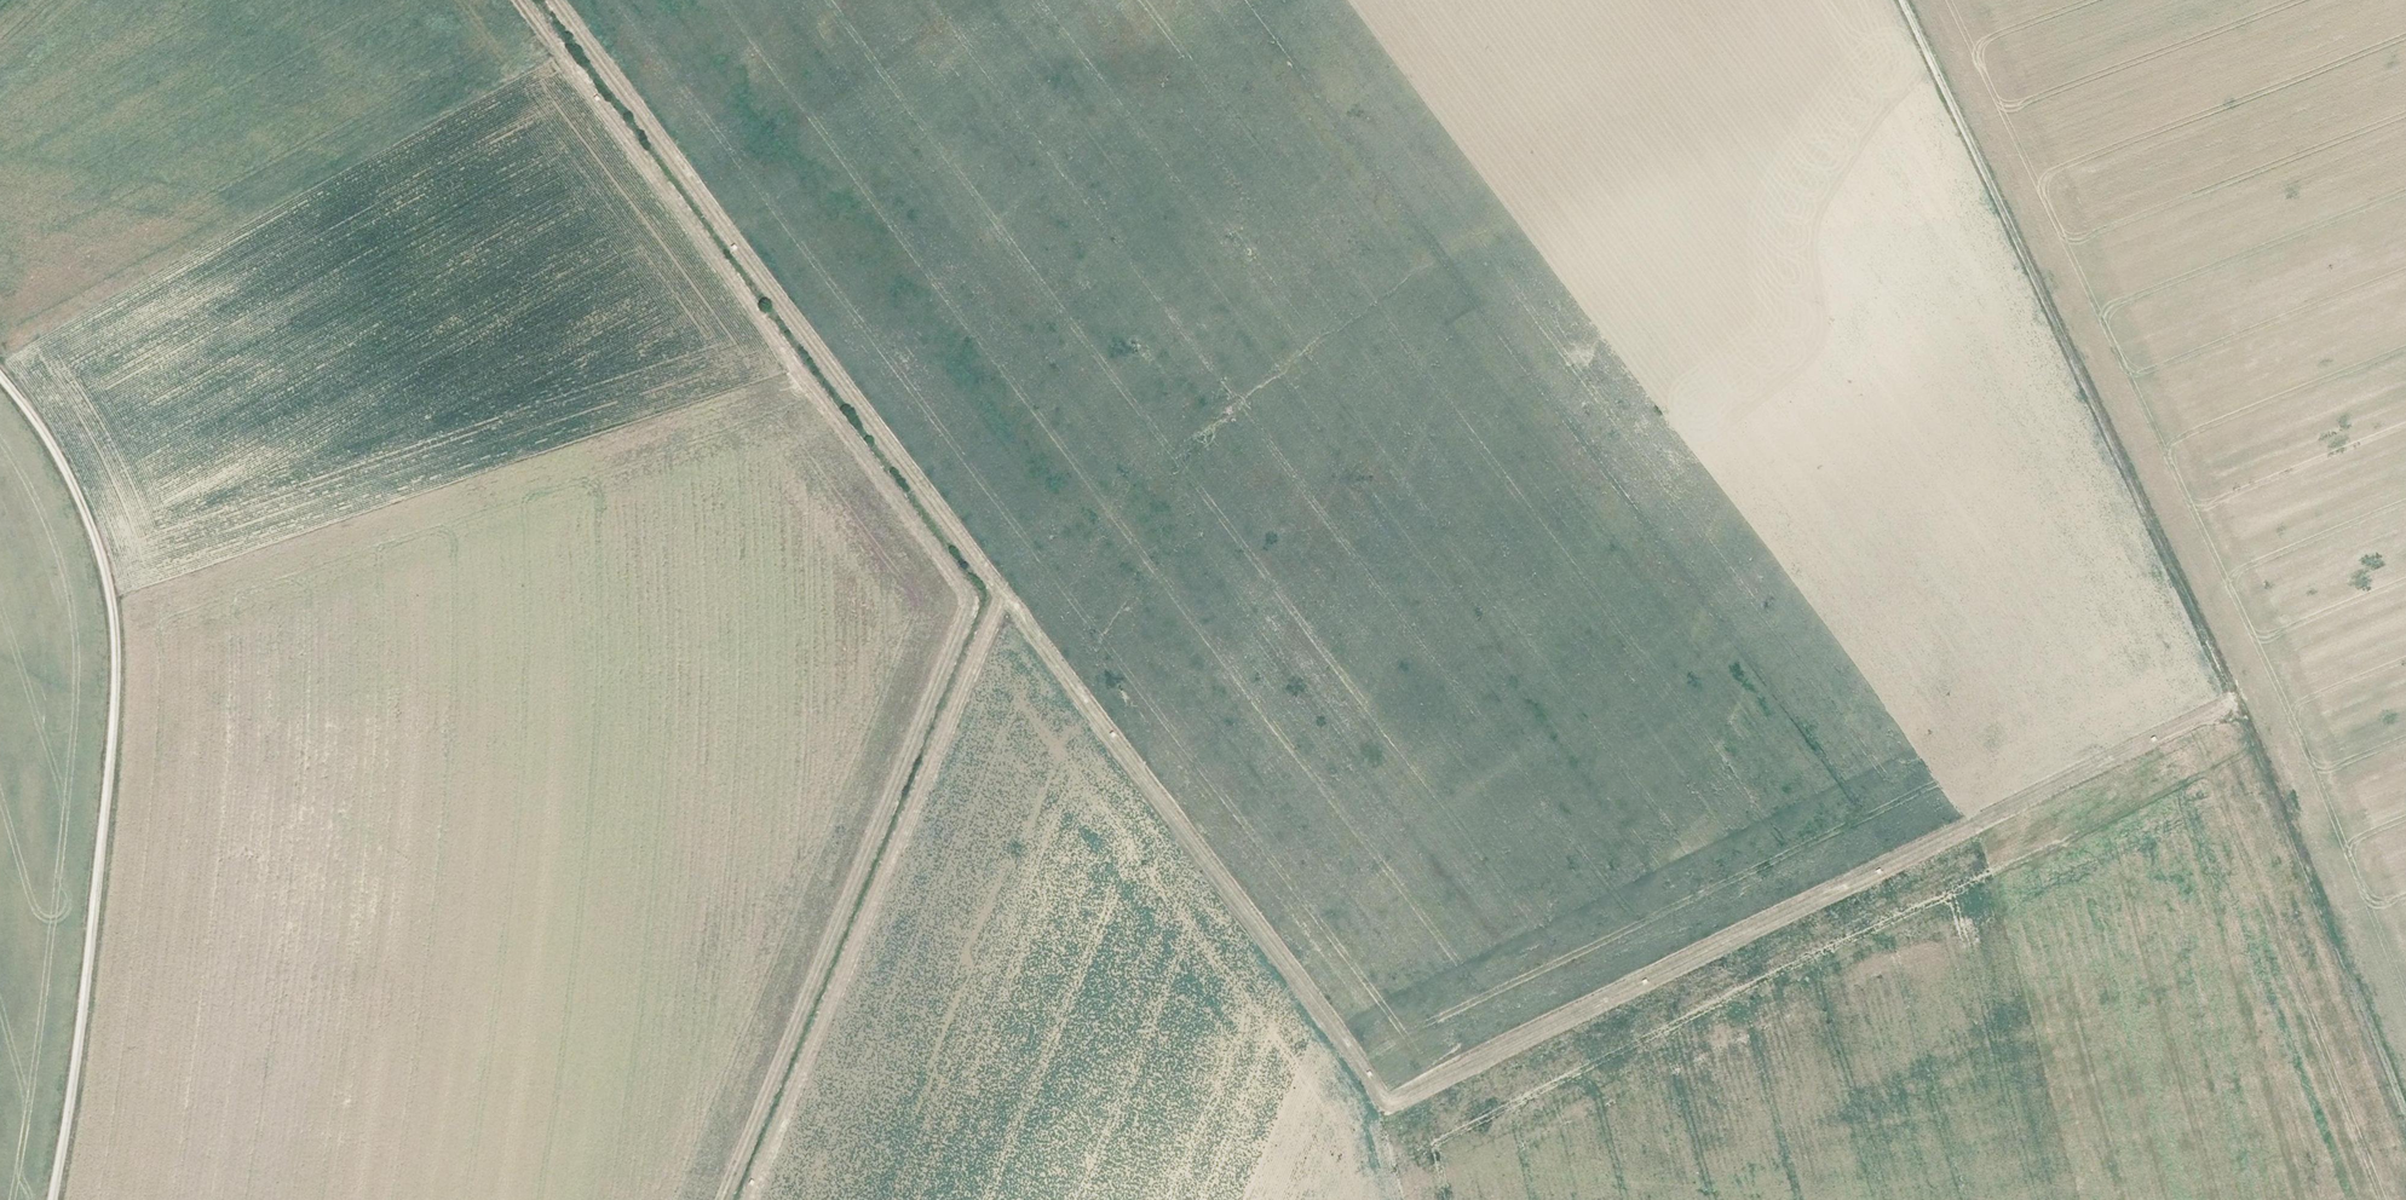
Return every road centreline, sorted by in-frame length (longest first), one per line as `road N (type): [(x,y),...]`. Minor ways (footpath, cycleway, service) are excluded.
road 1 (track): [(1901,0),(2235,709),(2405,1113)]
road 2 (track): [(52,1199),(82,1030),(118,667),(106,567),(55,450),(0,382)]

